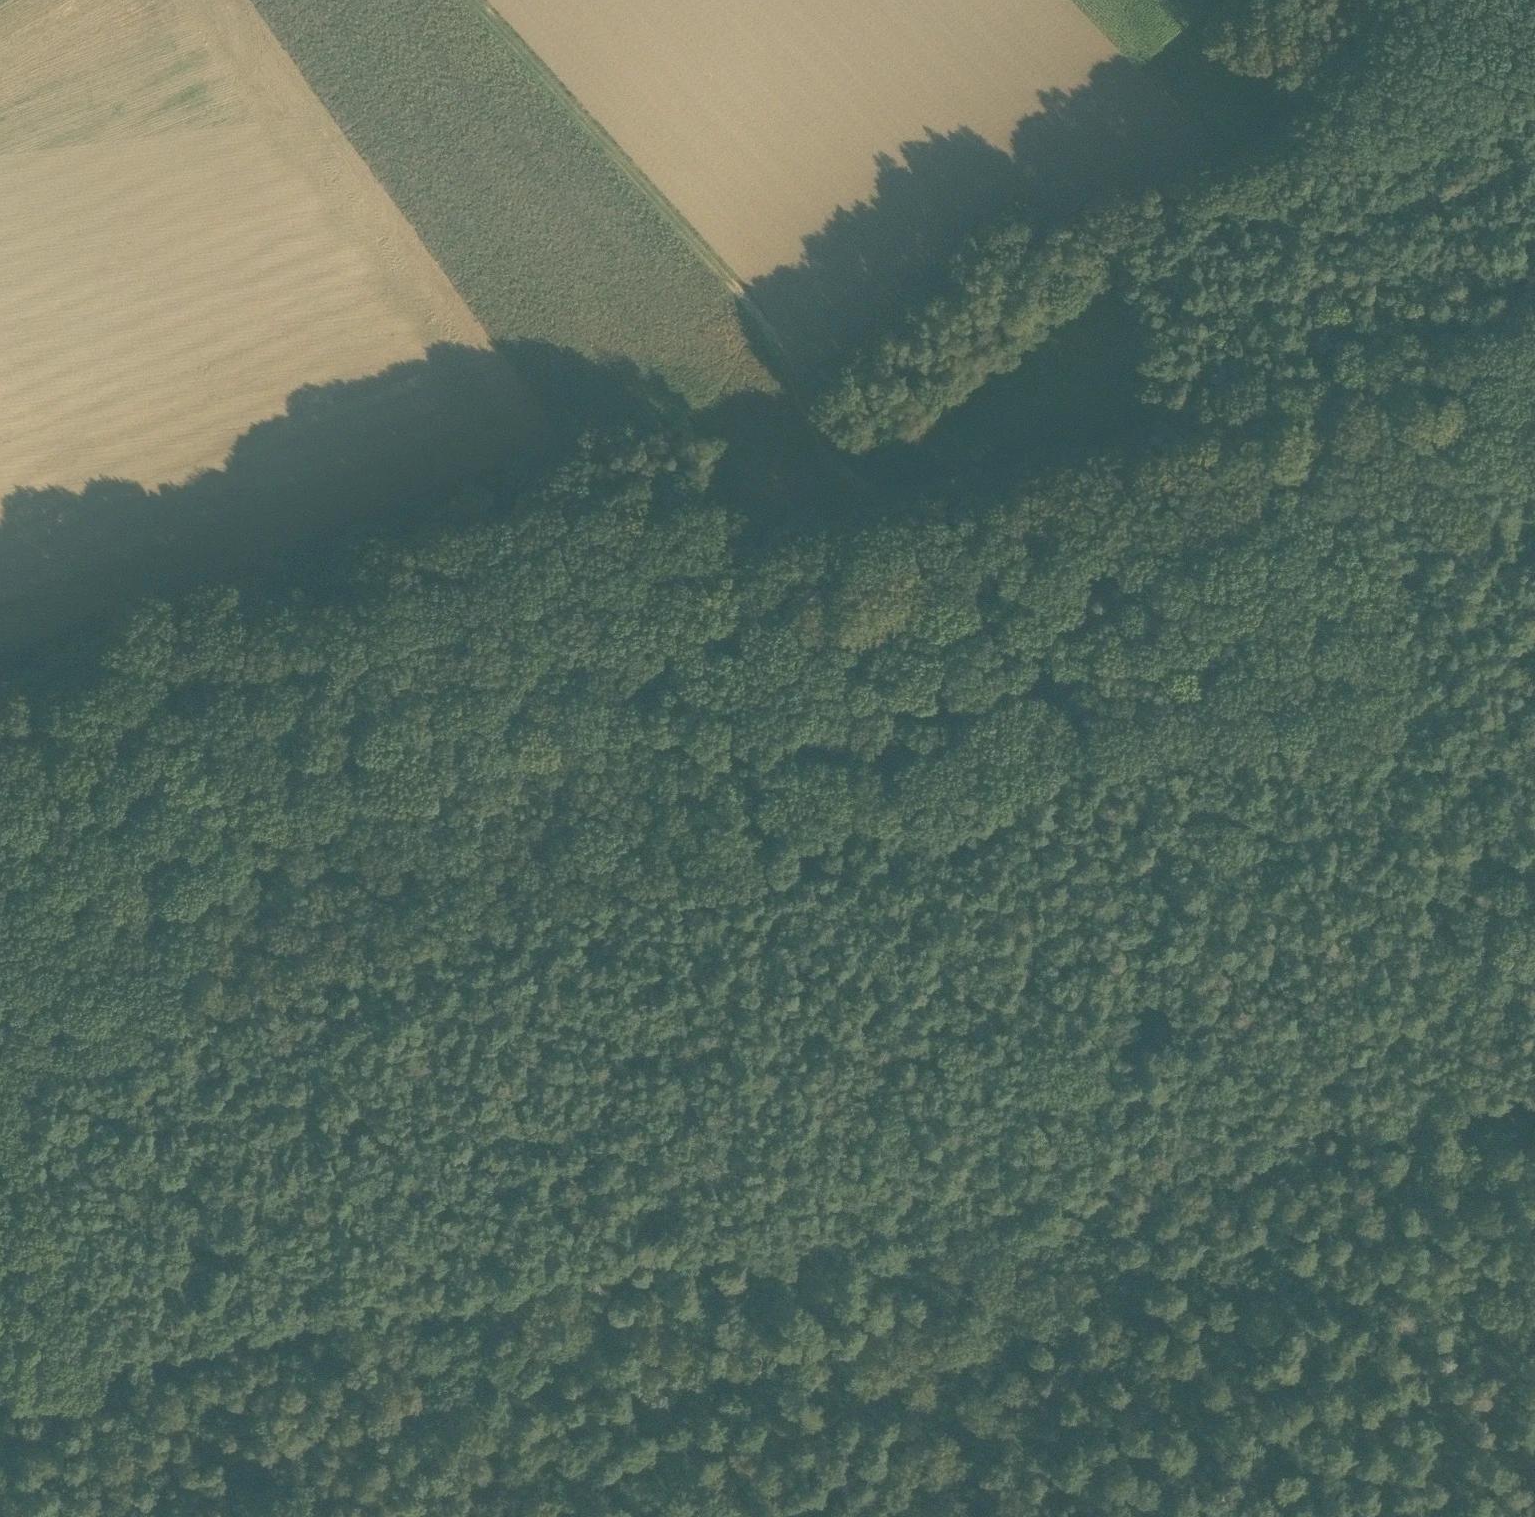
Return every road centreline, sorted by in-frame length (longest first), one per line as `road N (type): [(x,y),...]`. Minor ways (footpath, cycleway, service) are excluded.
road 1 (track): [(0,736),(875,507),(1320,402),(1534,336)]
road 2 (track): [(87,1355),(1534,1093)]
road 3 (track): [(875,507),(794,363),(473,0)]
road 4 (track): [(839,823),(920,1201)]
road 5 (track): [(730,1238),(779,1516)]
road 6 (track): [(410,1299),(449,1516)]

